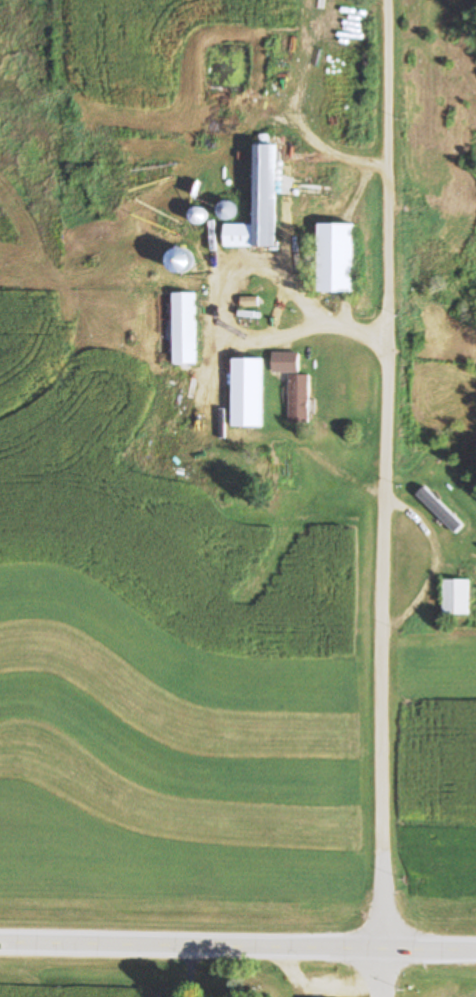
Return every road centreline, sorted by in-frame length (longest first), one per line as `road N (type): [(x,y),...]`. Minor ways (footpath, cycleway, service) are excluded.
road 1 (residential): [(385,943),(387,0)]
road 2 (primary): [(475,944),(0,936)]

